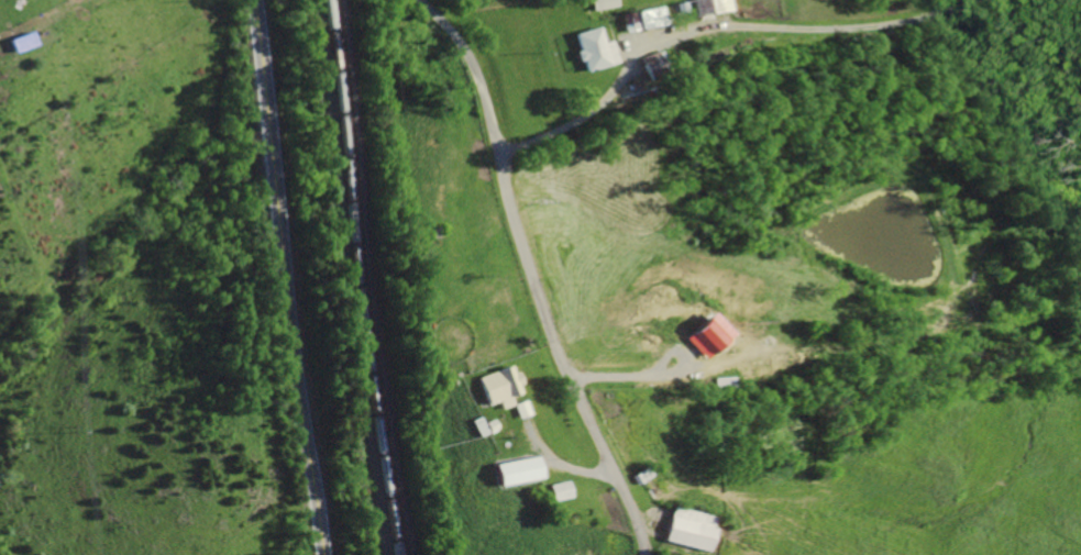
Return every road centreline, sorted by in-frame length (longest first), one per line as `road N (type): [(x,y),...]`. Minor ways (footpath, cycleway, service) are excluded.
road 1 (residential): [(640,554),(544,326),(476,74),(415,0)]
road 2 (primary): [(328,554),(254,0)]

